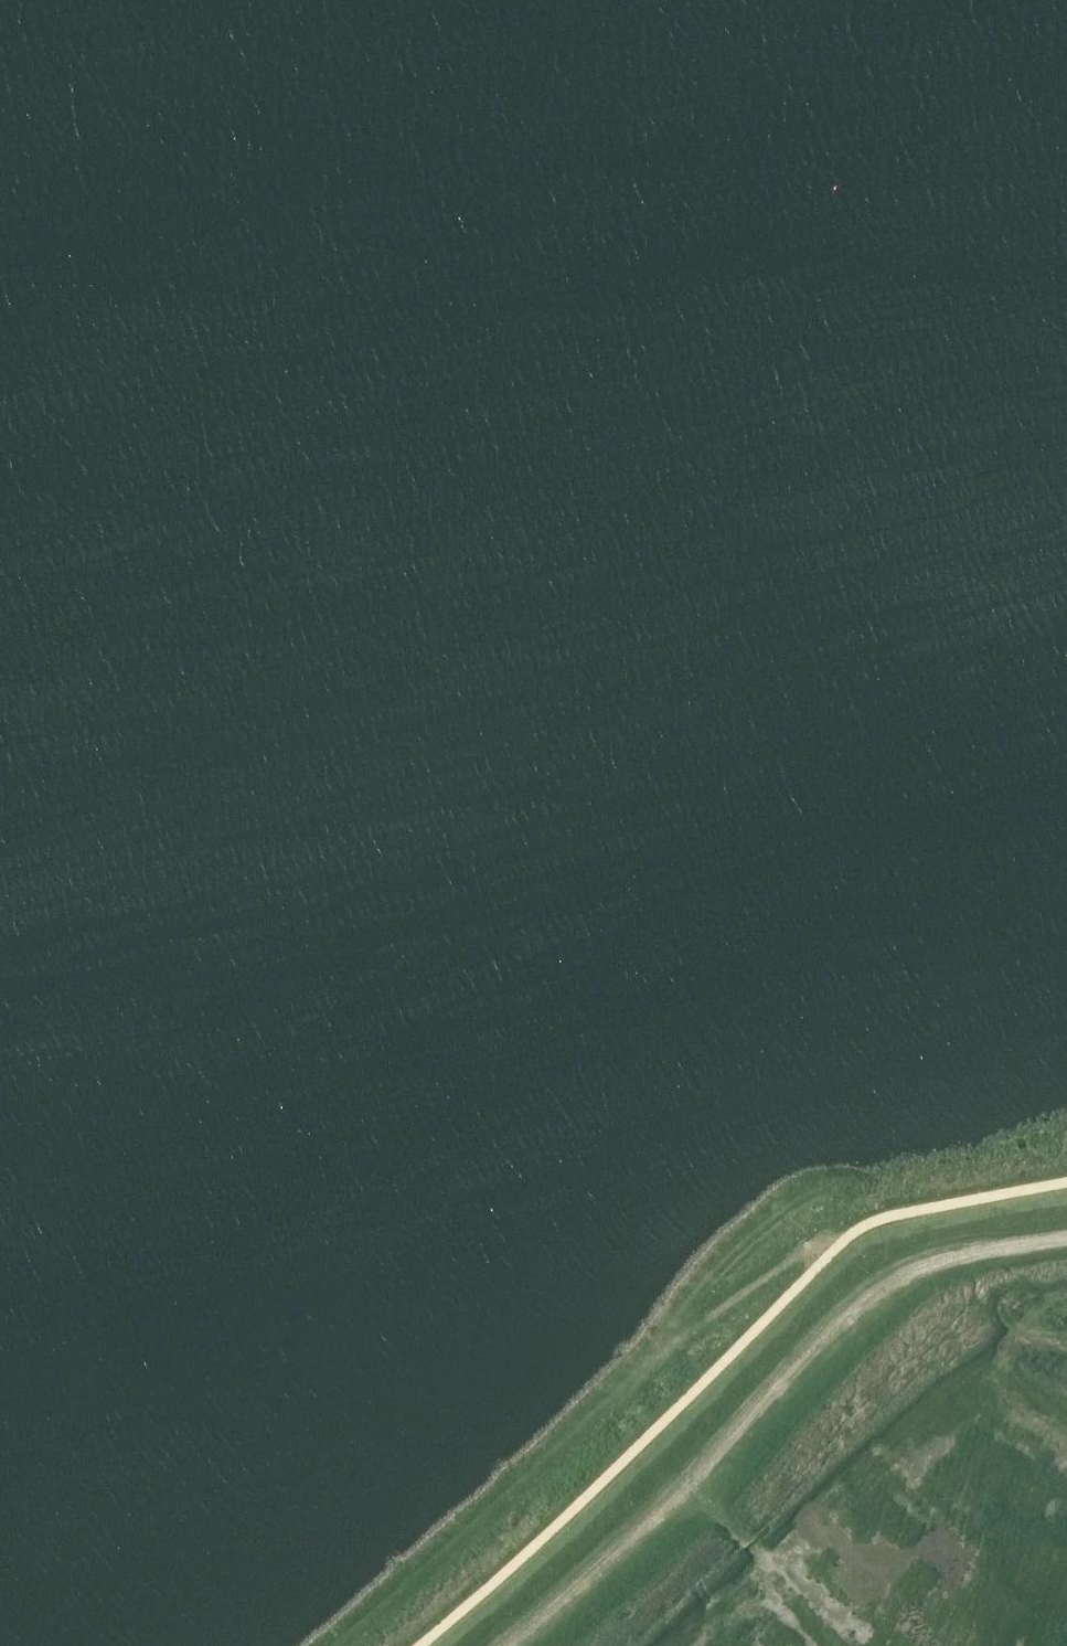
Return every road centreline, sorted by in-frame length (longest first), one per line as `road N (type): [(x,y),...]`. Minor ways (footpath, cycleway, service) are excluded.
road 1 (track): [(1066,1236),(925,1266),(886,1285),(850,1312),(606,1570),(516,1645)]
road 2 (track): [(843,1240),(784,1263),(680,1332),(335,1645)]

